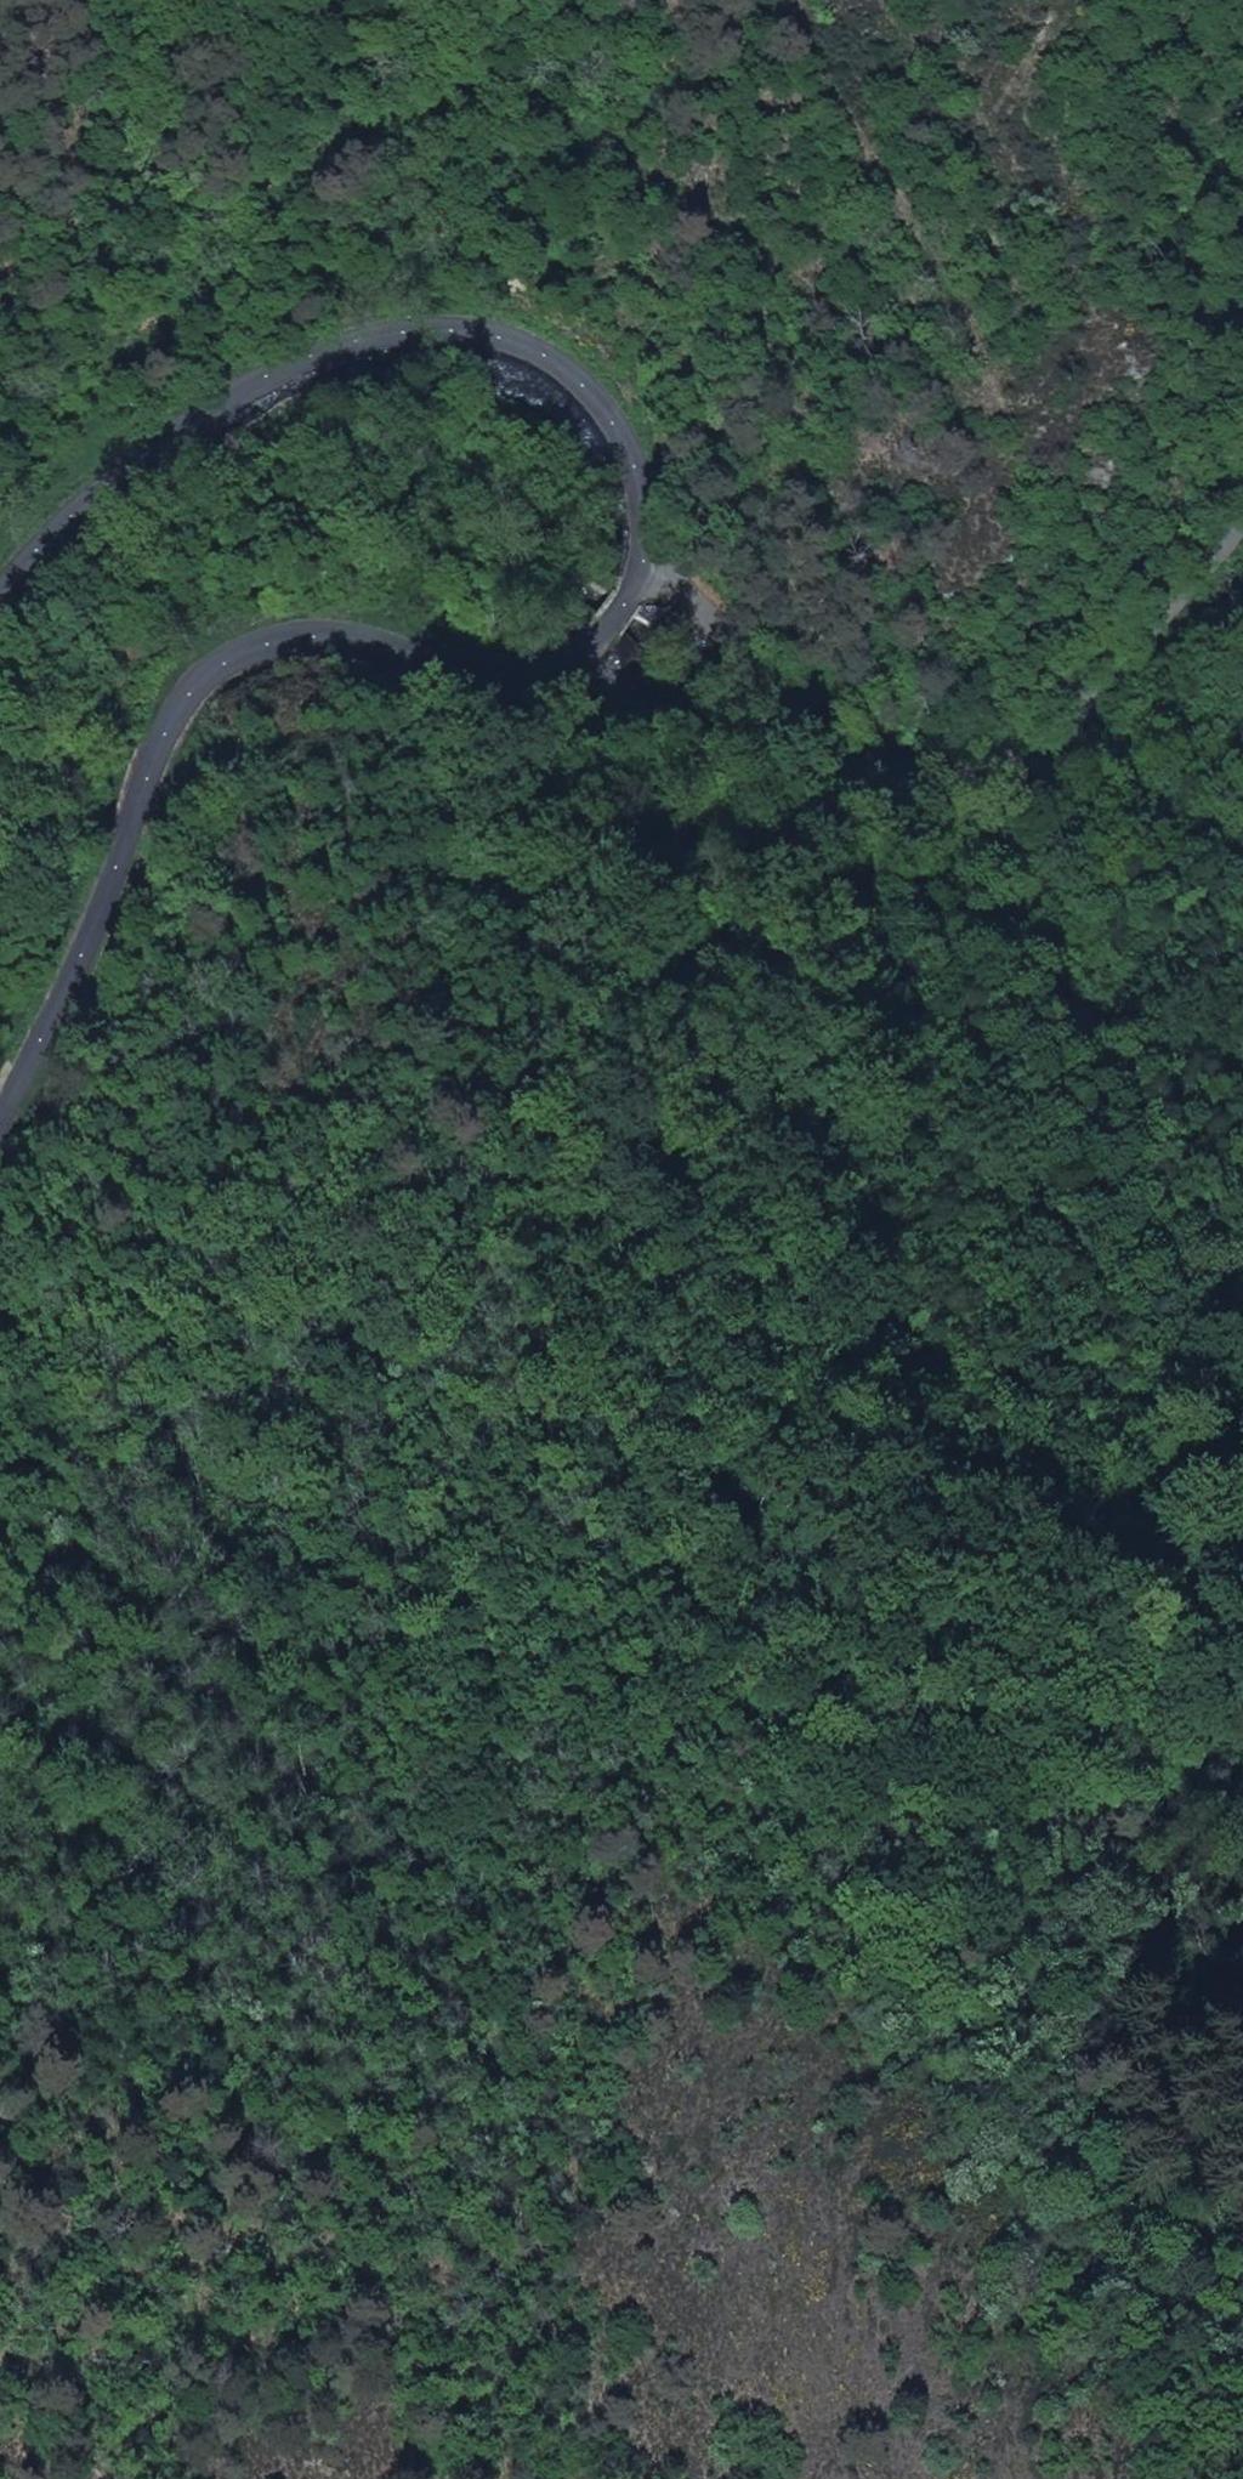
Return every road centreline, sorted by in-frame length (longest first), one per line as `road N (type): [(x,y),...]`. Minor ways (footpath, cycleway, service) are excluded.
road 1 (secondary): [(0,1115),(66,997),(146,784),(198,678),(264,635),(356,626),(495,667),(542,664),(574,654),(648,584)]
road 2 (secondary): [(648,584),(651,500),(591,383),(519,321),(382,330),(215,387),(28,554),(0,595)]
road 3 (unclassified): [(648,584),(910,791),(990,791),(1061,739),(1135,659),(1242,517)]

